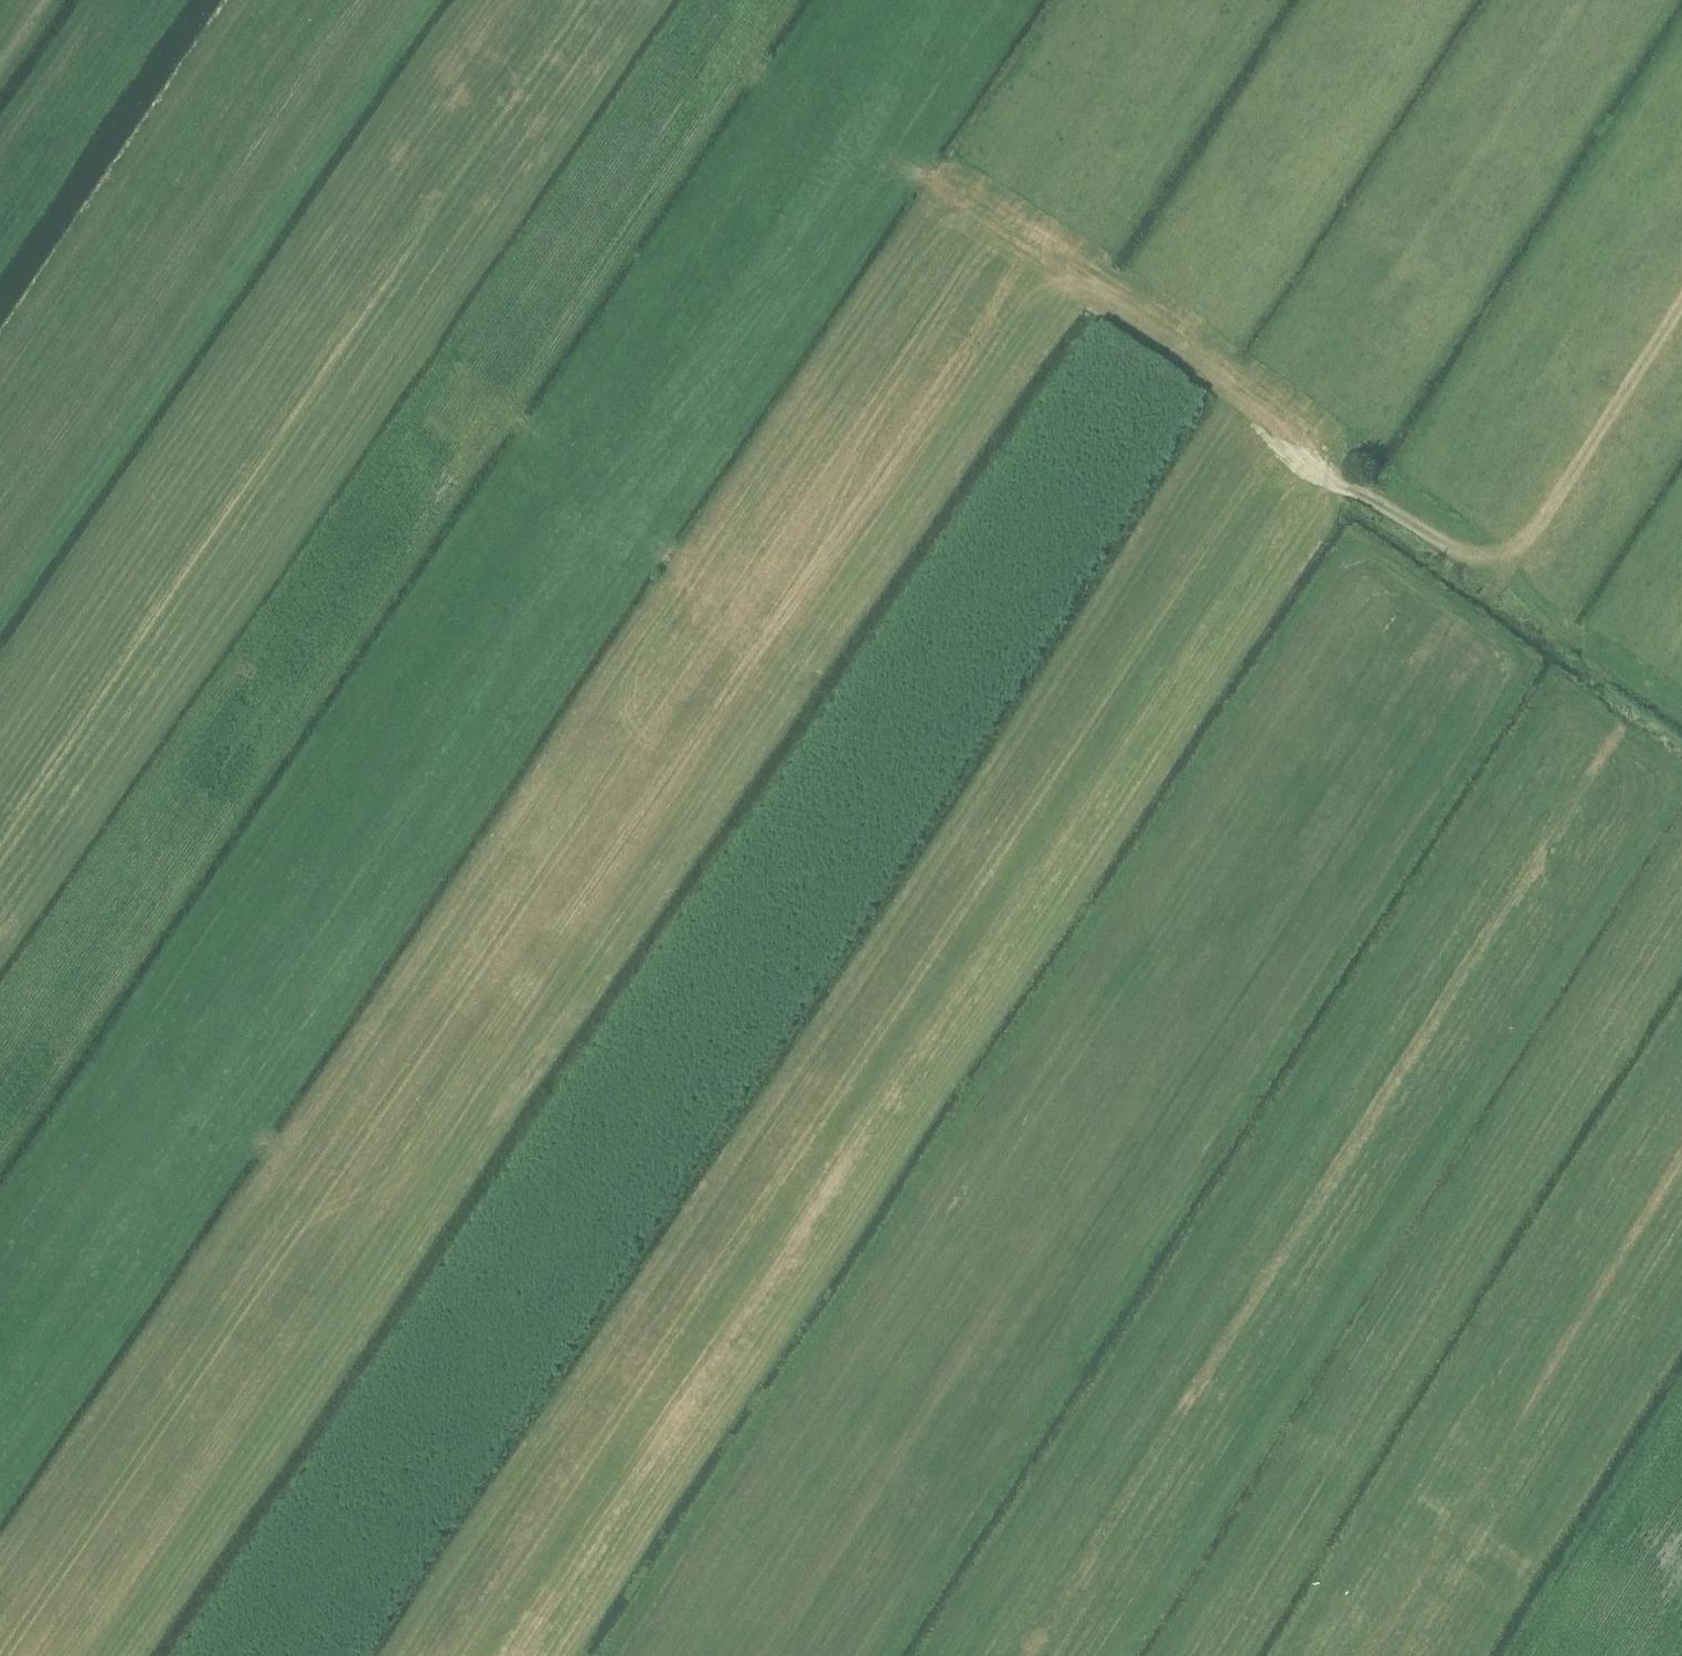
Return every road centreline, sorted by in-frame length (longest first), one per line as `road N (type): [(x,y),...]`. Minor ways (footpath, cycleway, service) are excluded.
road 1 (track): [(1681,302),(1517,553),(1474,560),(1426,537),(1313,458),(1214,369),(1075,277)]

